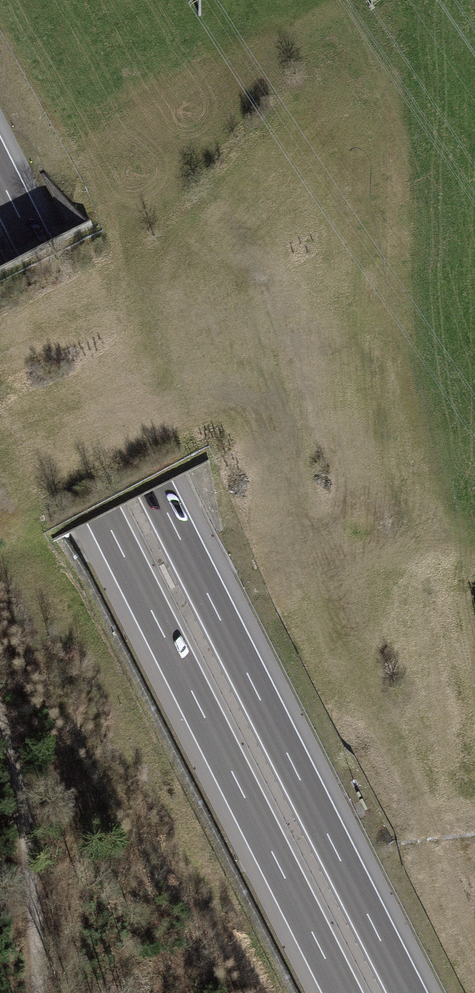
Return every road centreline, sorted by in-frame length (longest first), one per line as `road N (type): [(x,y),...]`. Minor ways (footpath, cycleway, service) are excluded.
road 1 (motorway): [(408,992),(0,177)]
road 2 (motorway): [(0,310),(341,992)]
road 3 (track): [(0,740),(37,992)]

